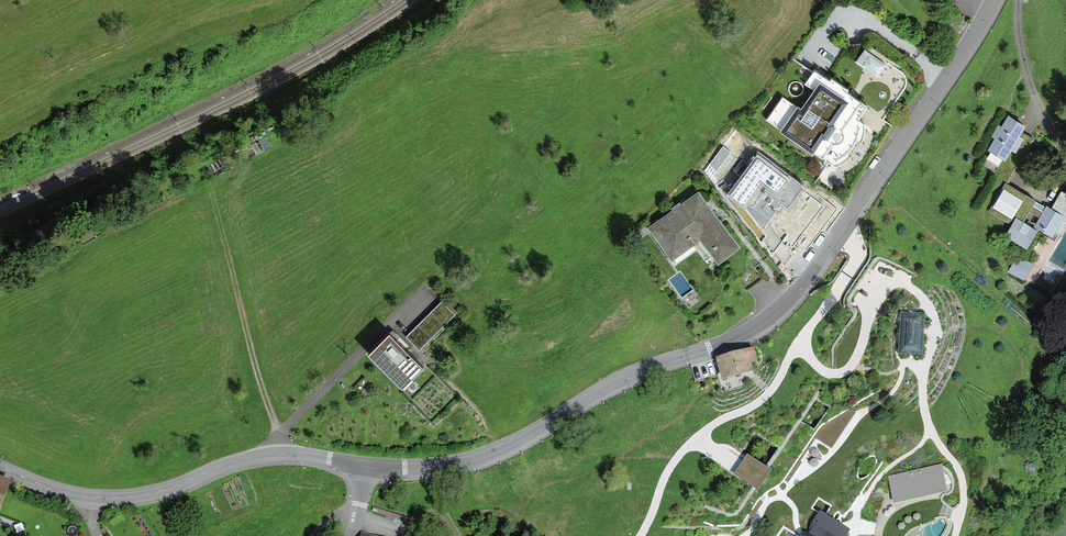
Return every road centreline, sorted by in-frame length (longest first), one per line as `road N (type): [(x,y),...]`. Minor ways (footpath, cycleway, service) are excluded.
road 1 (residential): [(367,466),(457,465),(496,454),(635,374),(760,325),(812,273),(991,0)]
road 2 (residential): [(0,469),(70,493),(119,498),(284,453),(367,466)]
road 3 (track): [(283,429),(258,375),(216,194)]

